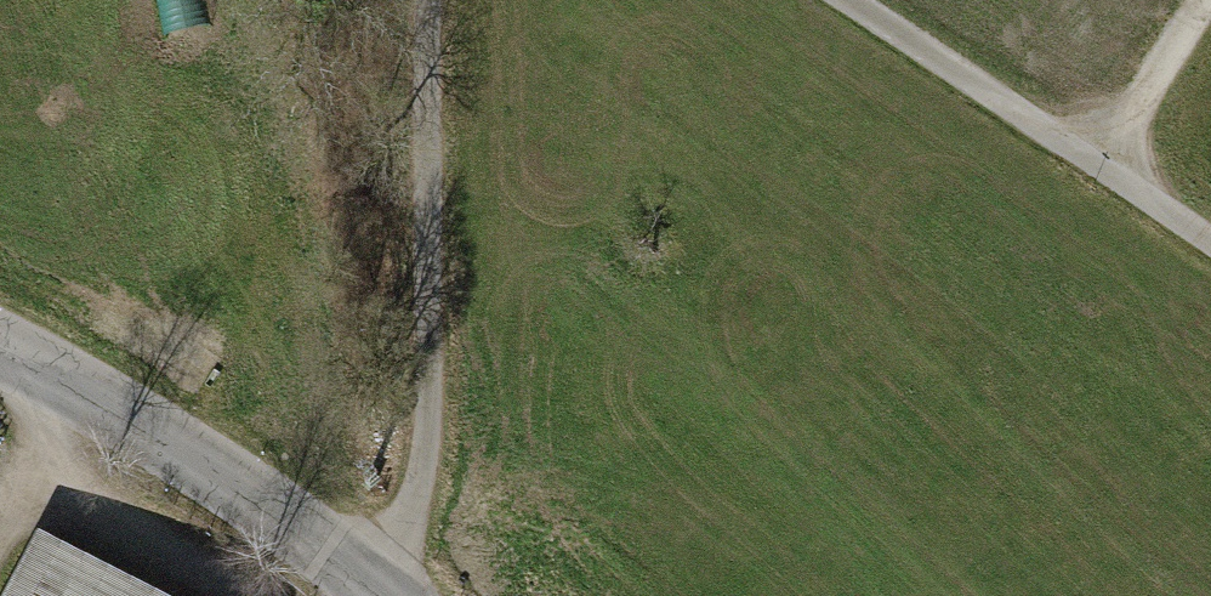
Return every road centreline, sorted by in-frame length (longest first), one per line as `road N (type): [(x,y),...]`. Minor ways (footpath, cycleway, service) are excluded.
road 1 (unclassified): [(435,0),(427,420),(391,595)]
road 2 (unclassified): [(391,595),(234,482),(0,348)]
road 3 (unclassified): [(1210,241),(850,0)]
road 4 (track): [(1208,0),(1099,165)]

